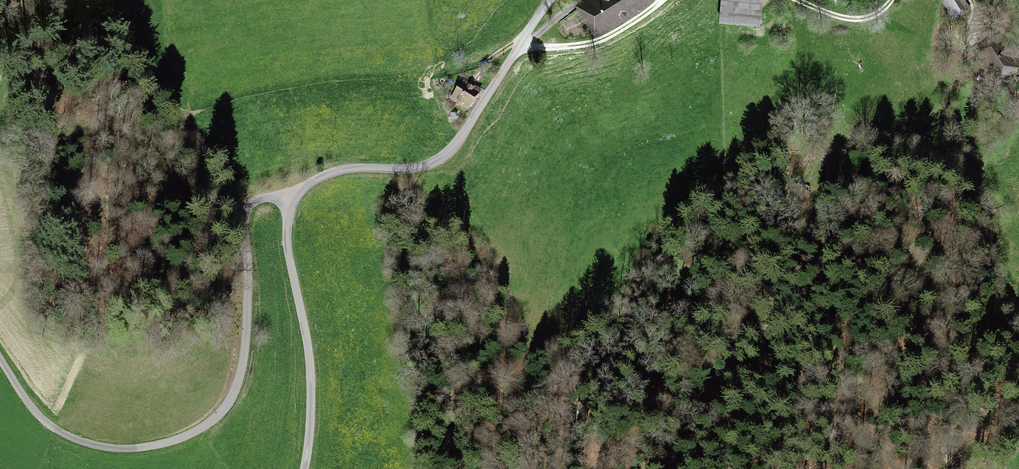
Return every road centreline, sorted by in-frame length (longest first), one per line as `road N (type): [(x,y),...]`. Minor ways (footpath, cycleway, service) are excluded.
road 1 (unclassified): [(289,201),(263,197),(246,212),(240,371),(227,405),(194,432),(141,448),(82,441),(37,414),(0,359)]
road 2 (unclassified): [(550,0),(445,154),(414,168),(333,173),(289,201)]
road 3 (unclassified): [(304,468),(310,366),(288,245),(289,201)]

